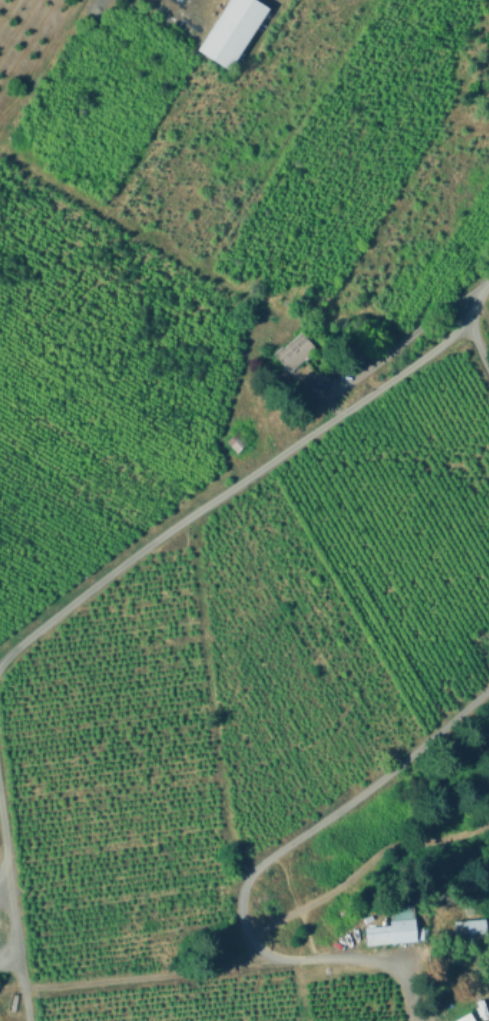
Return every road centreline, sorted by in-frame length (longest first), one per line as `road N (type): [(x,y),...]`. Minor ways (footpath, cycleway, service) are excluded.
road 1 (residential): [(471,323),(162,533),(0,662)]
road 2 (track): [(248,933),(283,920),(387,851),(488,822)]
road 3 (track): [(21,986),(273,955)]
road 4 (track): [(94,0),(0,141)]

